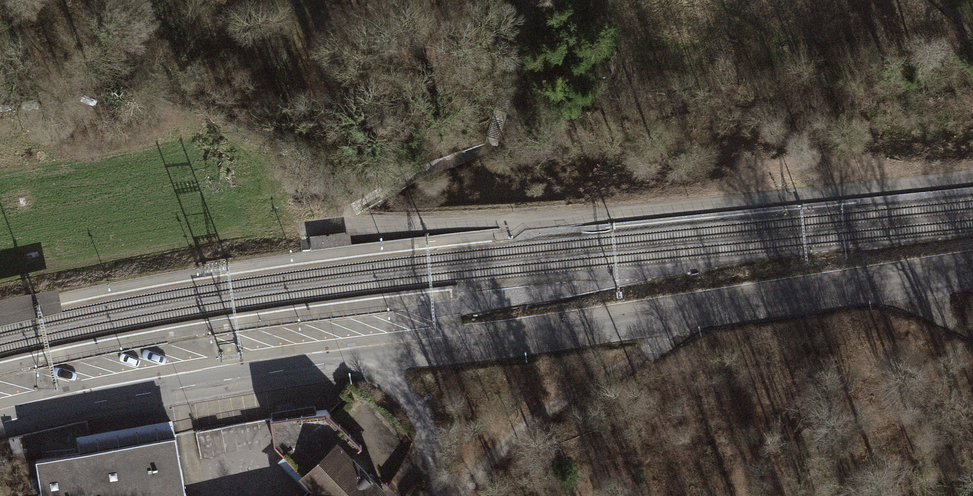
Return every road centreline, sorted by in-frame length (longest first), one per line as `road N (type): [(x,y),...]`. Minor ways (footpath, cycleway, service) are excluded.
road 1 (residential): [(972,274),(372,357),(0,423)]
road 2 (track): [(696,314),(647,356),(553,408),(454,495)]

